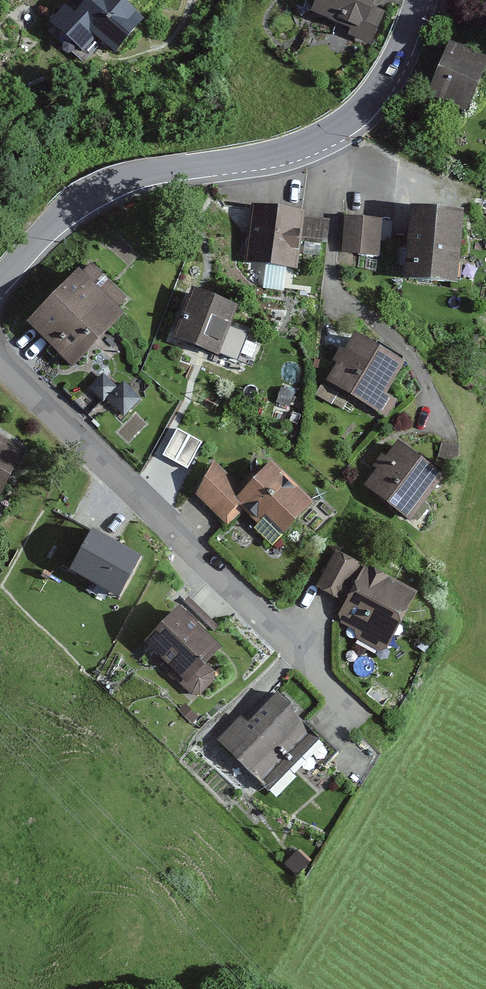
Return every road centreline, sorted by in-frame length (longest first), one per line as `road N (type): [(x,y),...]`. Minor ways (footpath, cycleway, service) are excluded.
road 1 (unclassified): [(418,0),(385,76),(350,119),(292,149),(158,171),(100,191),(61,215),(0,280)]

